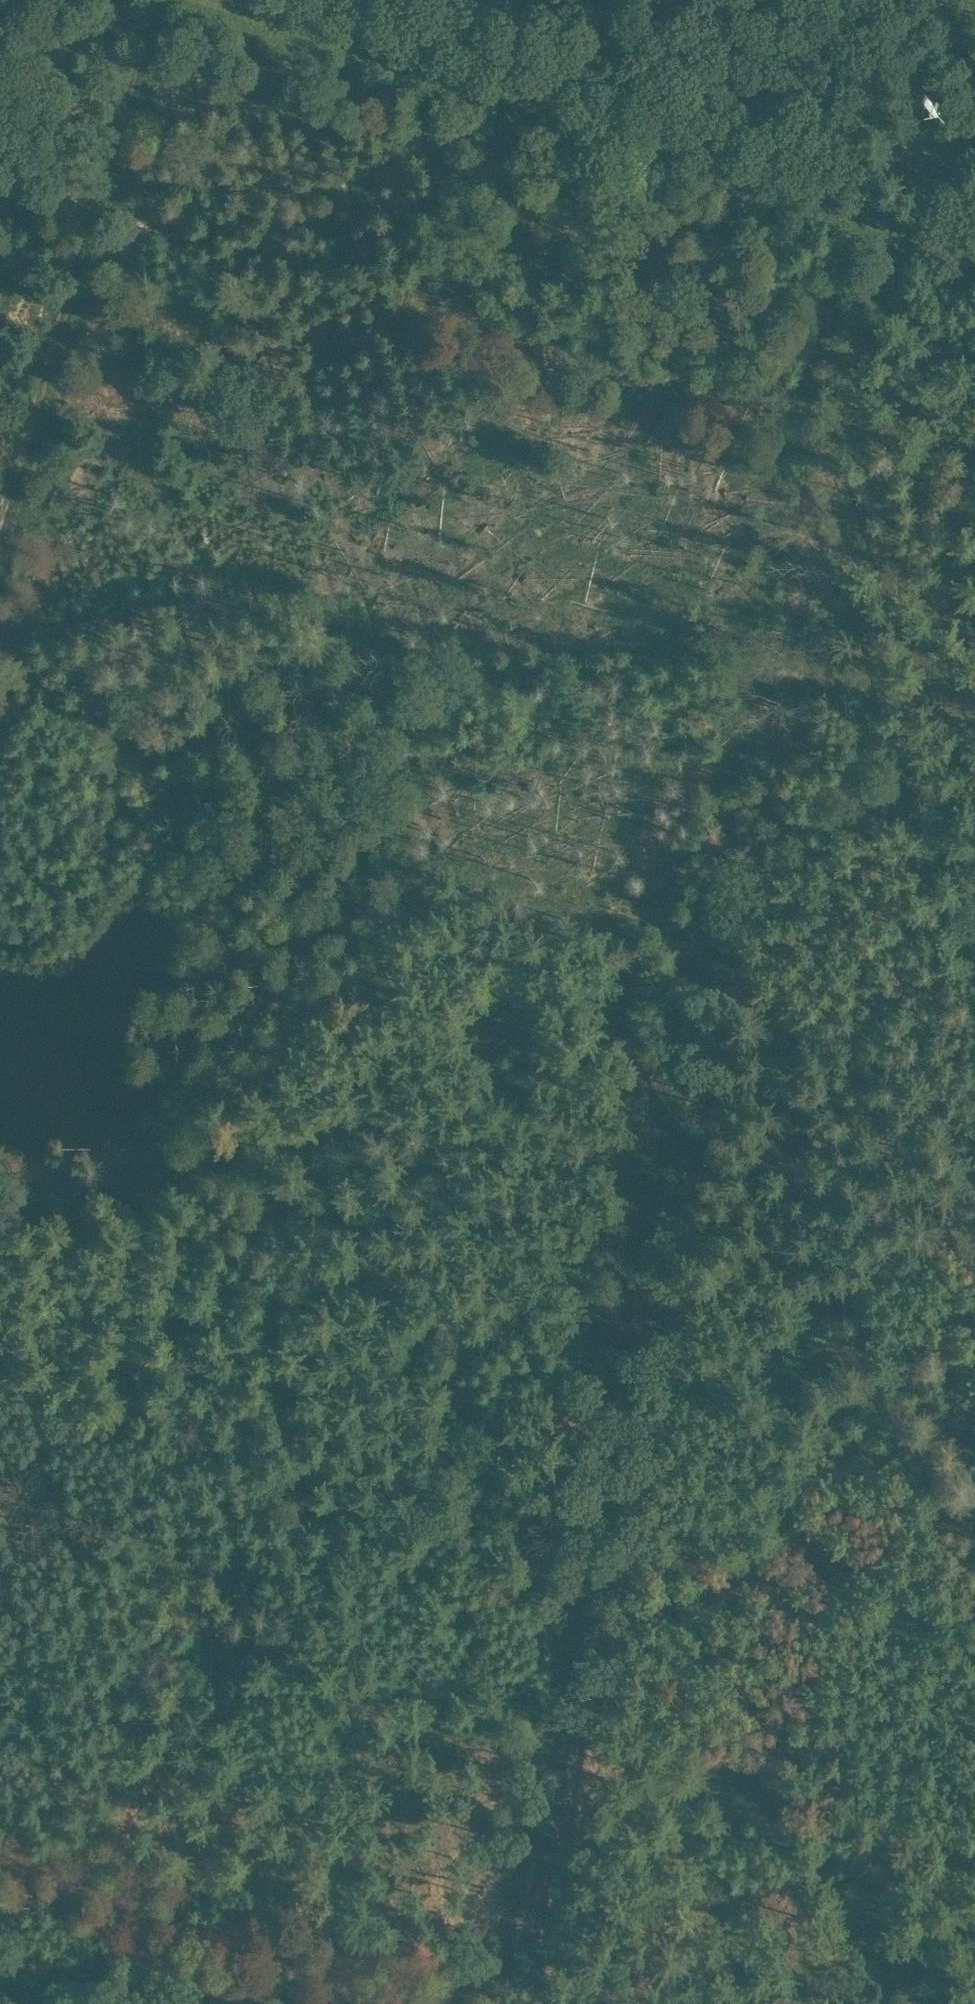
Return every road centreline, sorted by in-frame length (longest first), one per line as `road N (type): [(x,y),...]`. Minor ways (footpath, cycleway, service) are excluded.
road 1 (track): [(197,0),(915,235)]
road 2 (track): [(159,0),(0,533)]
road 3 (track): [(412,2003),(0,1845)]

